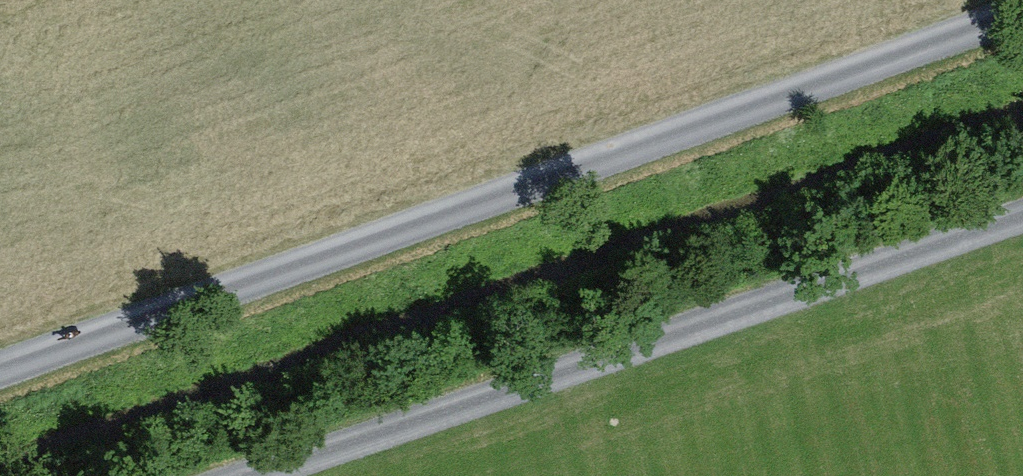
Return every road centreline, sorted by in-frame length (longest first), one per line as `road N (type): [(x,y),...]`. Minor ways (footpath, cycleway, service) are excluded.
road 1 (track): [(1022,12),(0,365)]
road 2 (track): [(1022,217),(285,475)]

